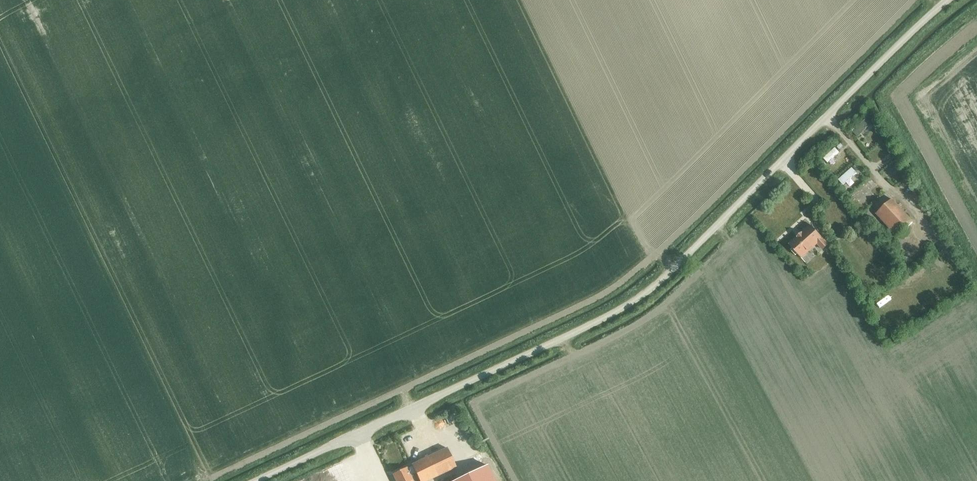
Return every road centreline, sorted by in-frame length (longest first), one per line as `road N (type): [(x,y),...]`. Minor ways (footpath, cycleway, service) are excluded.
road 1 (unclassified): [(248,480),(585,317),(655,274),(948,0)]

